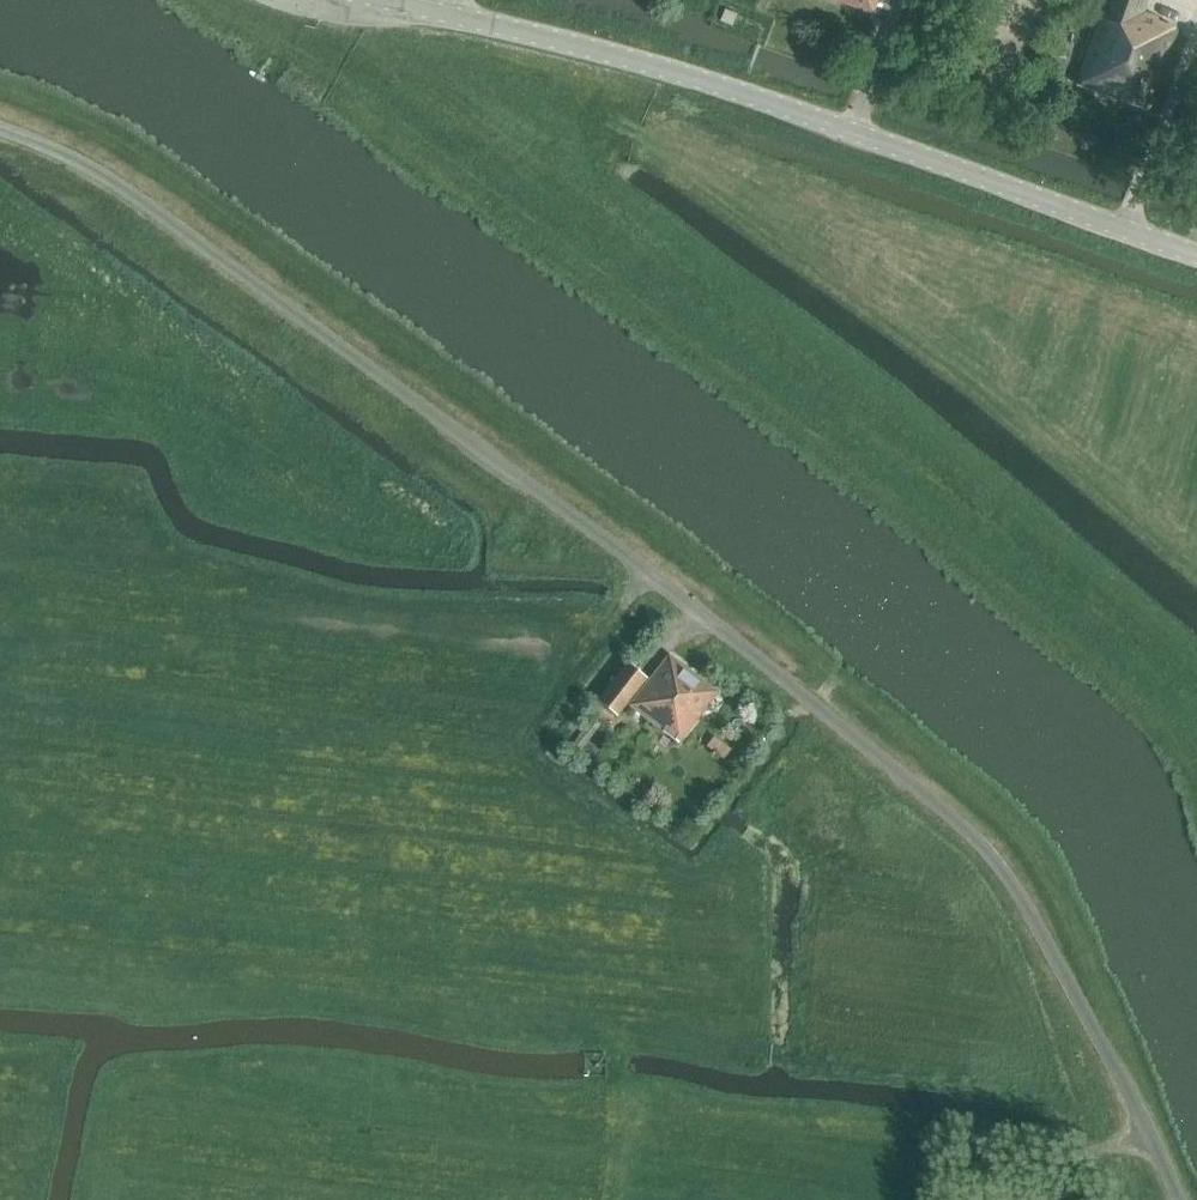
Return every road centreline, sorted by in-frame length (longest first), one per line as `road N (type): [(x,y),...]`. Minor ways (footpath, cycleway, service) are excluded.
road 1 (unclassified): [(1176,1199),(1048,943),(961,825),(657,580),(139,204),(61,155),(0,131)]
road 2 (tertiary): [(1196,259),(660,68),(366,0)]
road 3 (track): [(903,1128),(1092,1153),(1146,1130)]
road 4 (track): [(527,733),(648,574)]

